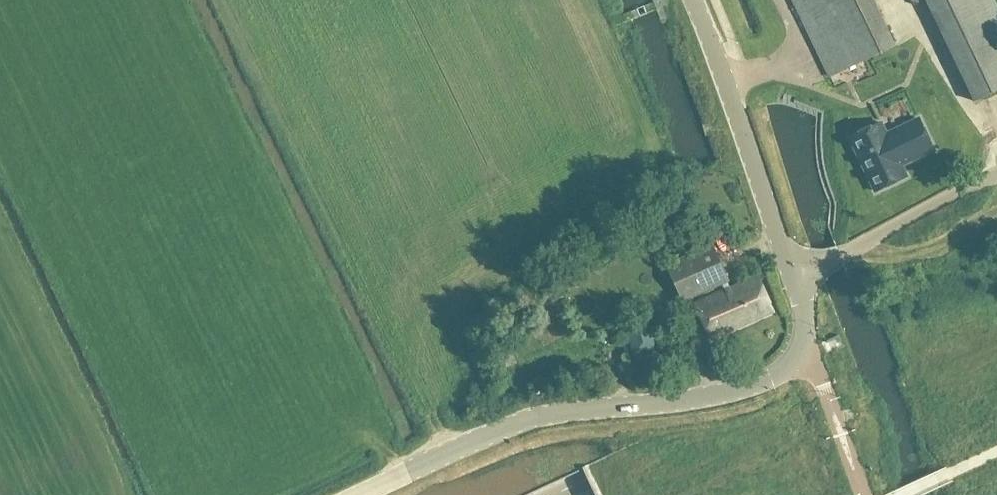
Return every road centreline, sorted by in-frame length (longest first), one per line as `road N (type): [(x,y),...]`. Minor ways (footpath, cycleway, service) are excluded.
road 1 (tertiary): [(358,494),(527,421),(765,380),(793,360),(805,331),(790,272)]
road 2 (primary): [(584,494),(996,301)]
road 3 (tertiary): [(790,272),(691,0)]
road 4 (unclassified): [(790,272),(996,175)]

